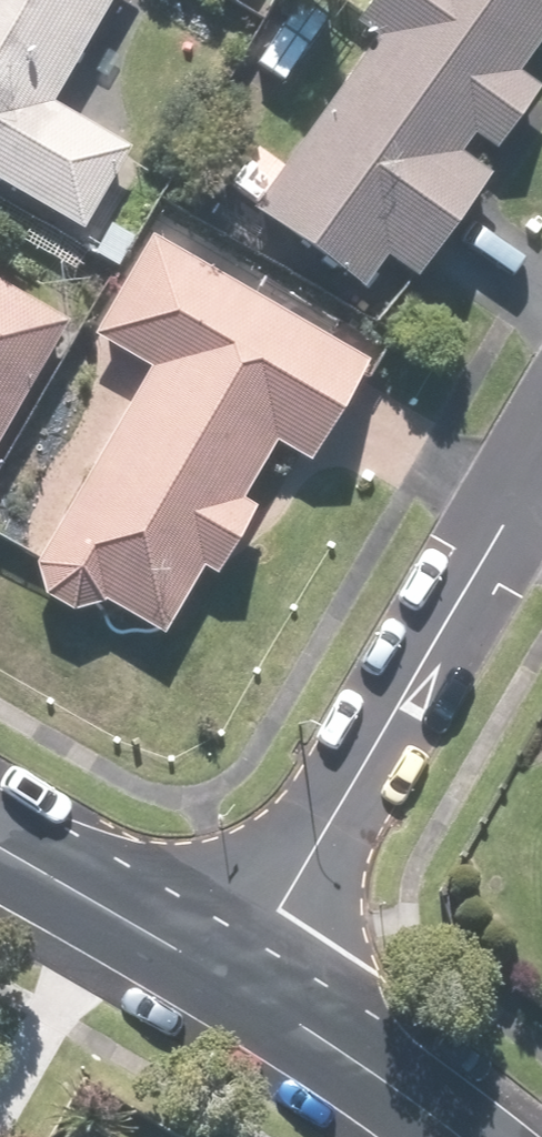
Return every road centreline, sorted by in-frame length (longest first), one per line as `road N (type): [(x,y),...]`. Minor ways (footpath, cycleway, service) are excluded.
road 1 (residential): [(235,986),(541,469)]
road 2 (tertiary): [(0,850),(235,986)]
road 3 (tertiary): [(235,986),(450,1136)]

